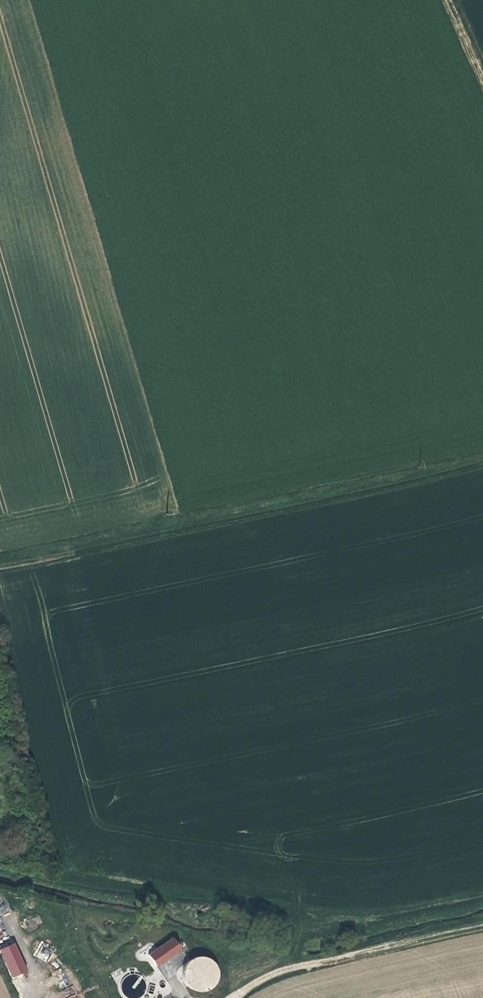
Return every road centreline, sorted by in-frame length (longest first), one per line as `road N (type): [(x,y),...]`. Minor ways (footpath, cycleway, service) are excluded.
road 1 (track): [(482,464),(0,564)]
road 2 (track): [(482,929),(286,970)]

